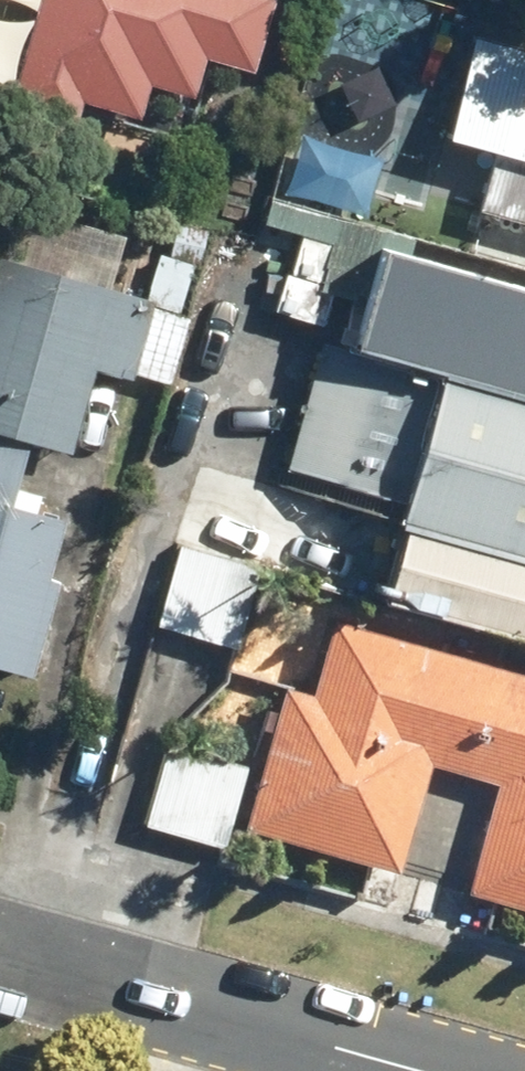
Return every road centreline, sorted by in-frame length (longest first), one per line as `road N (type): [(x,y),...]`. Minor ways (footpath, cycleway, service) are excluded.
road 1 (residential): [(0,956),(414,1070)]

